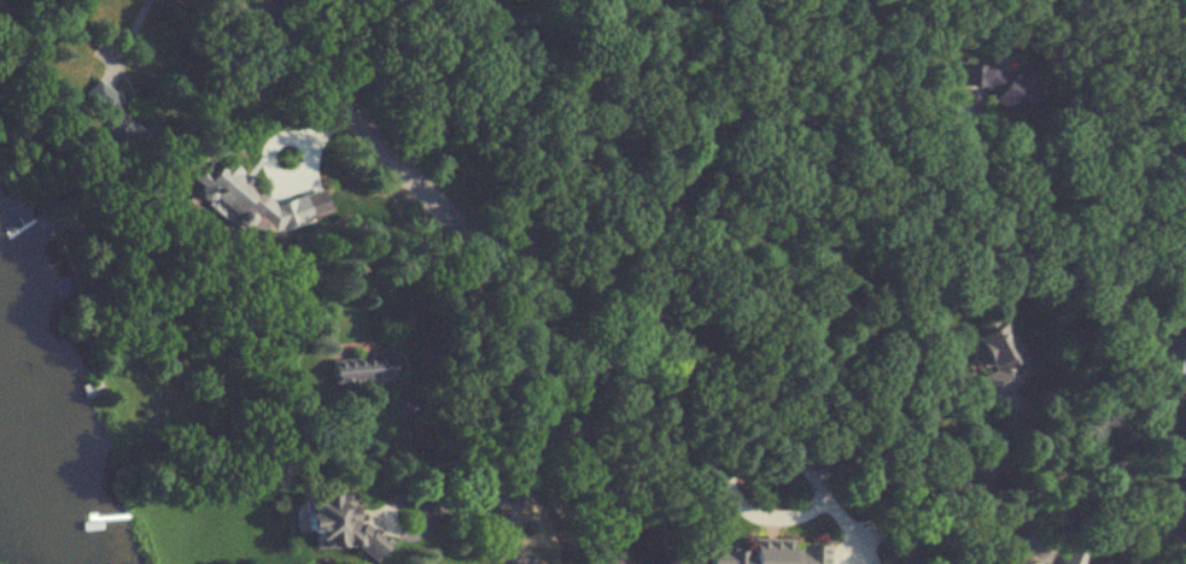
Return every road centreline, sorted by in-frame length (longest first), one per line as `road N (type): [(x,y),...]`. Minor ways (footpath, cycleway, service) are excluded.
road 1 (residential): [(782,0),(742,105),(682,182),(610,229),(519,259),(457,225),(246,0)]
road 2 (residential): [(519,259),(528,411),(545,429),(589,456),(643,468),(834,464)]

